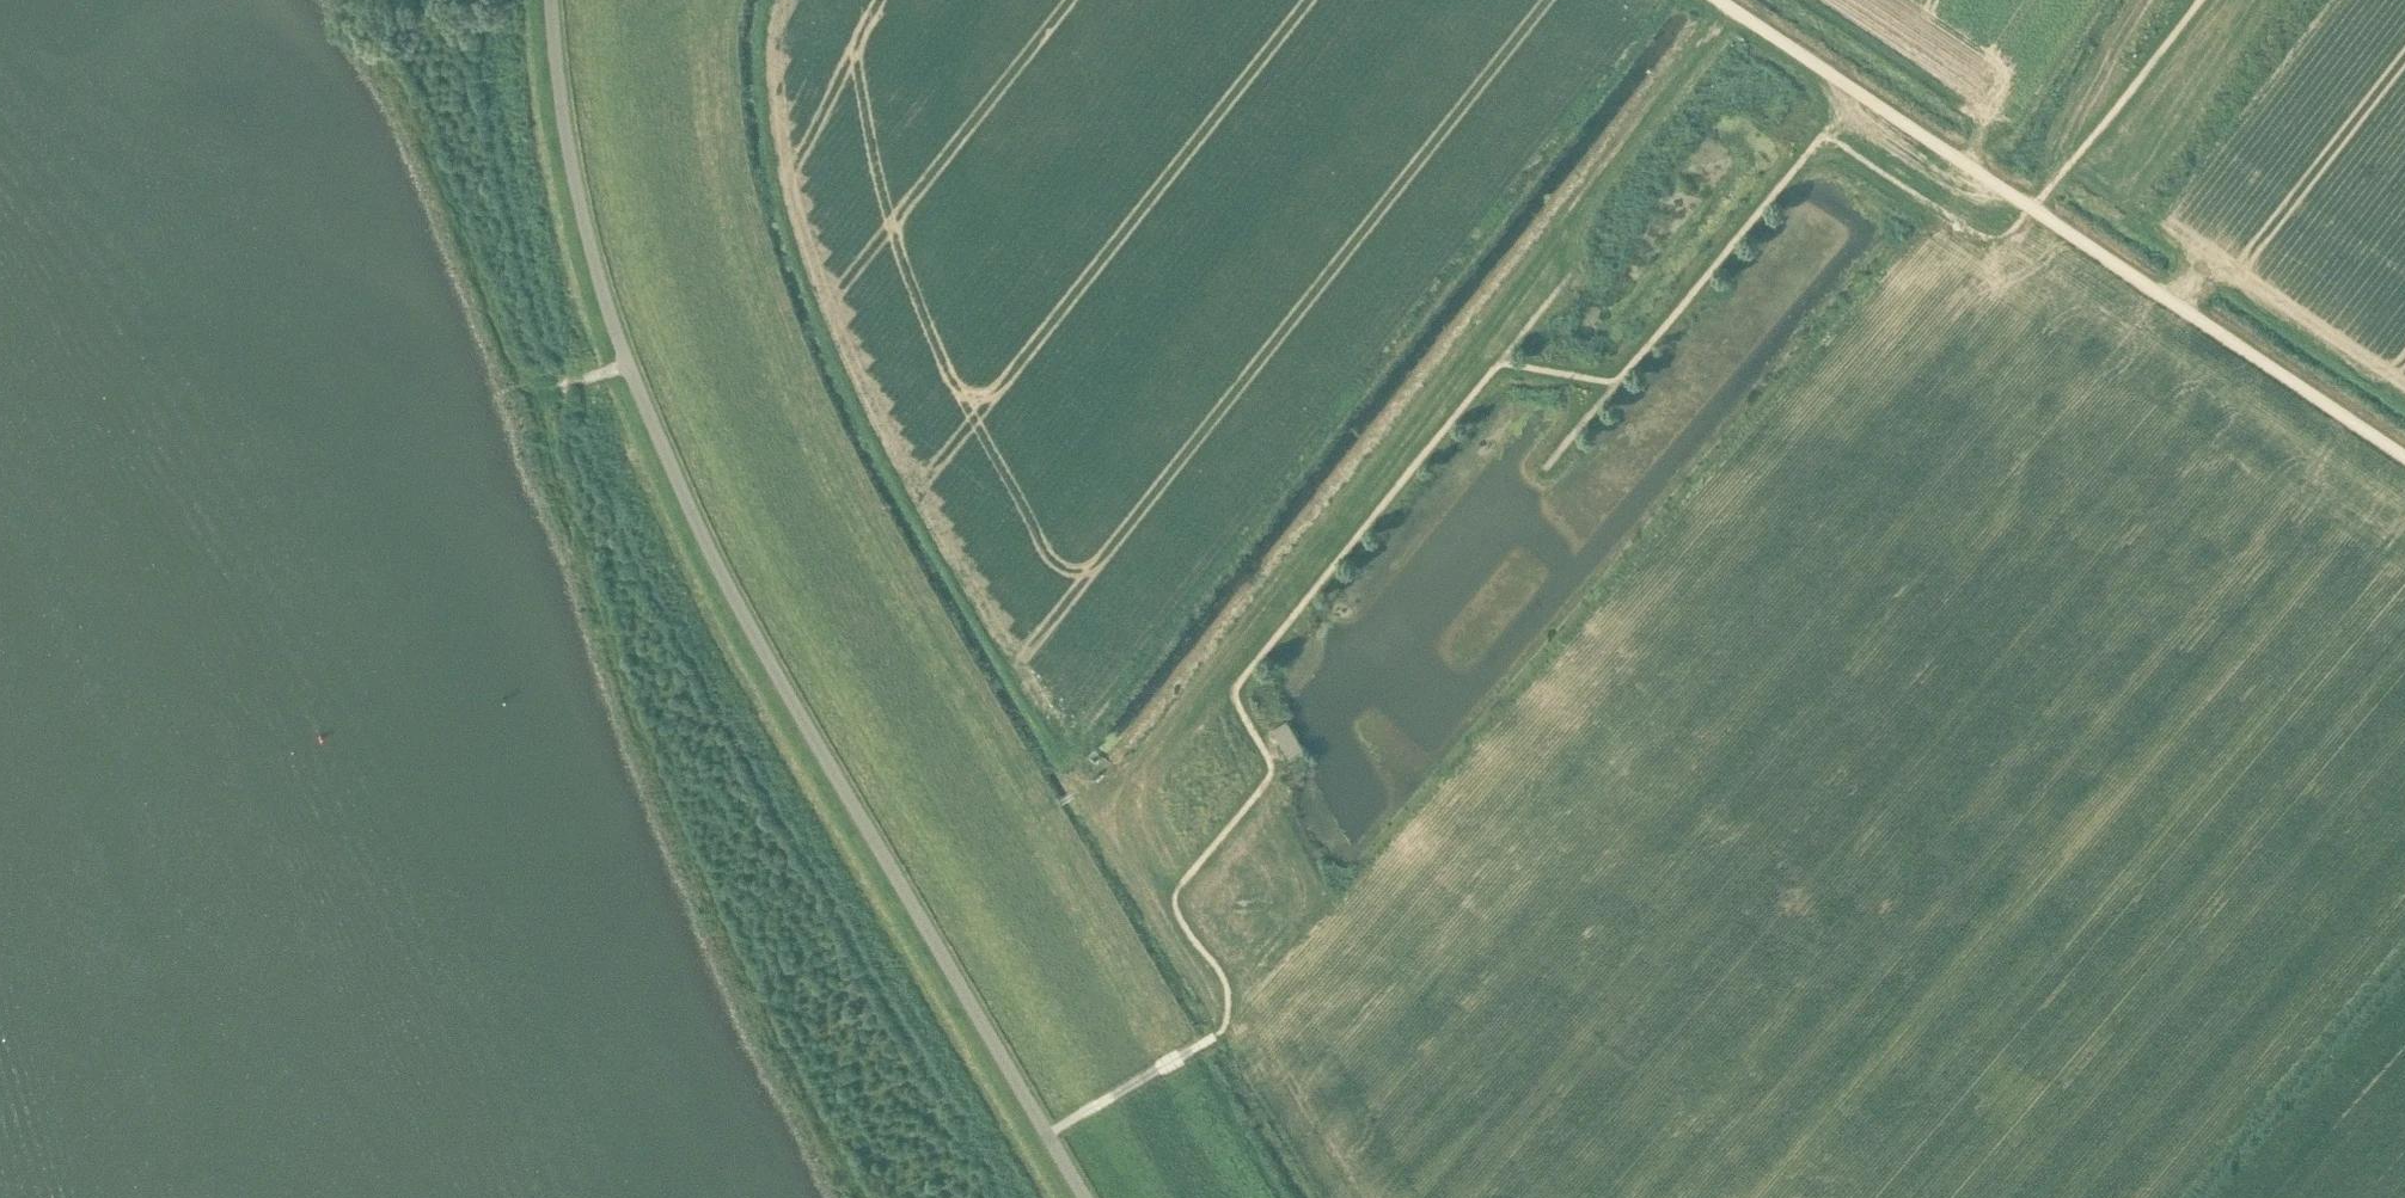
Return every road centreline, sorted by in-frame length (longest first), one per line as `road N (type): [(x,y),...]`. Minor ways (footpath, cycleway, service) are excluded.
road 1 (unclassified): [(2404,456),(1720,0)]

